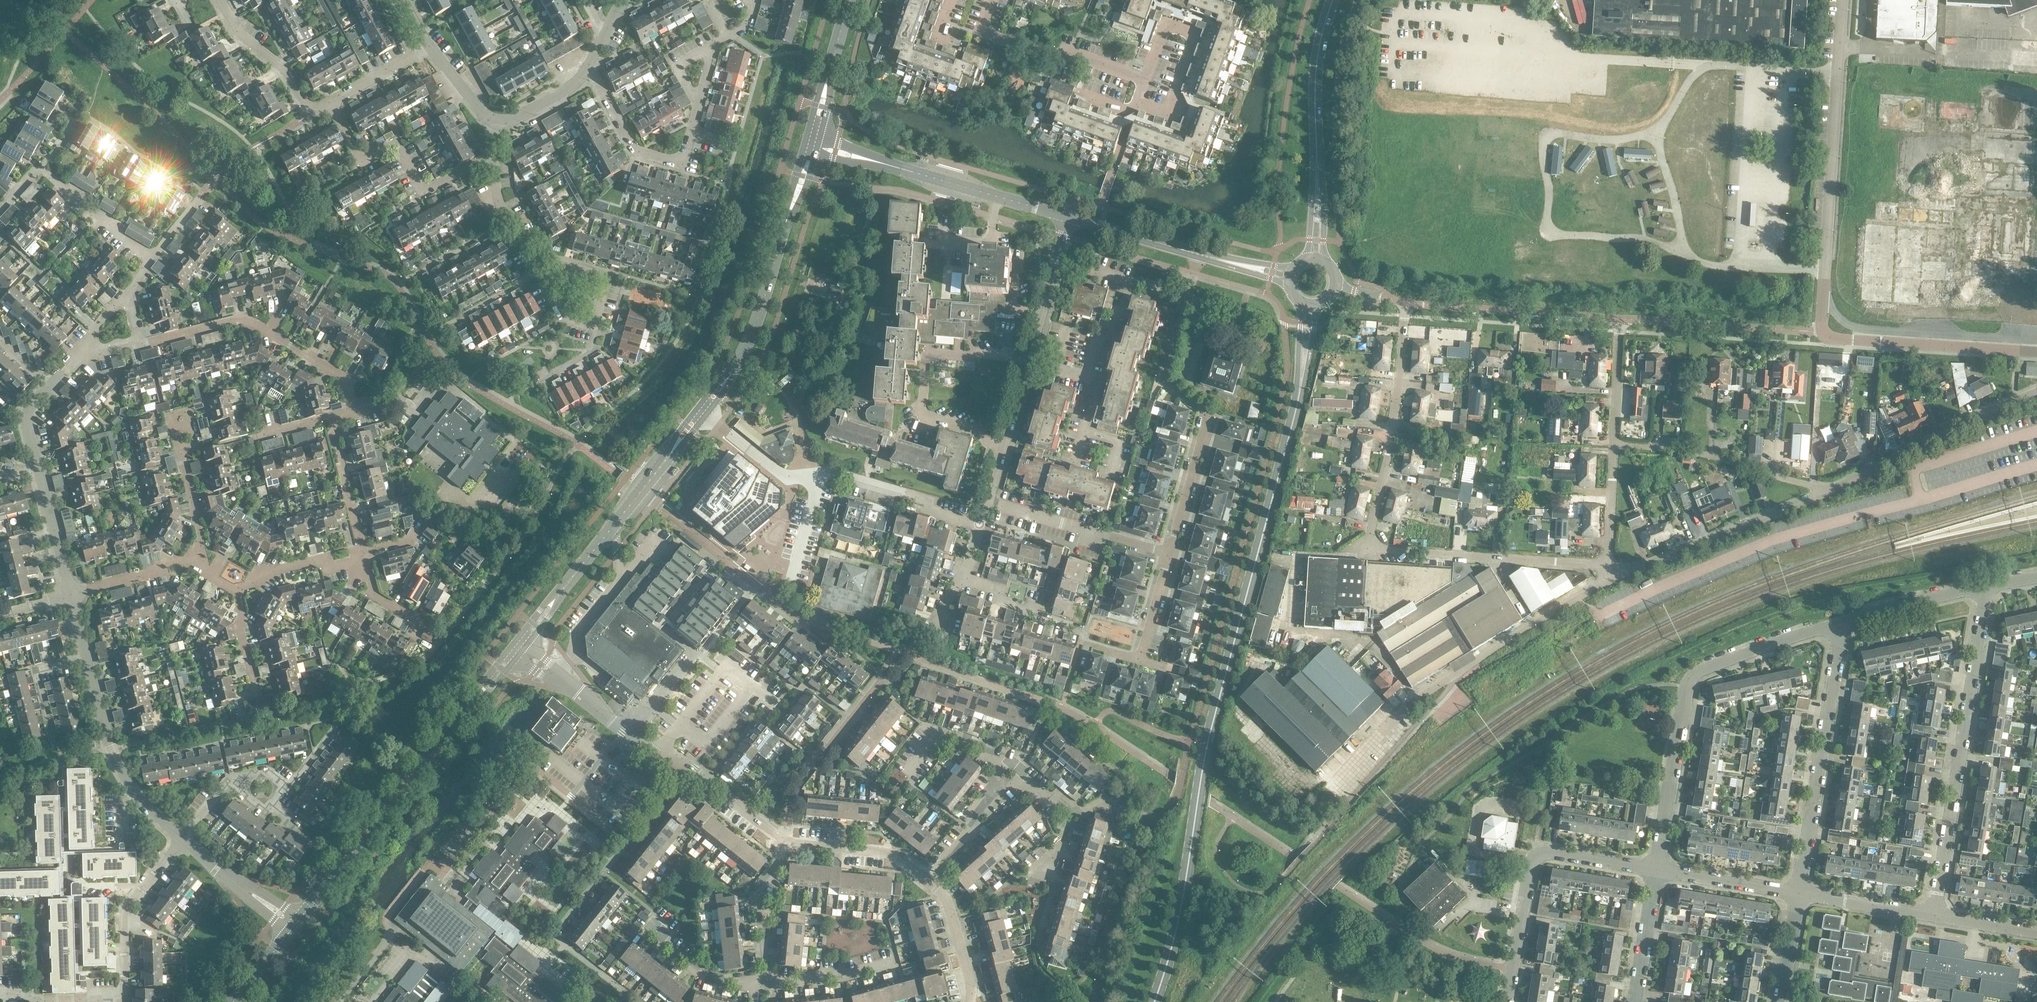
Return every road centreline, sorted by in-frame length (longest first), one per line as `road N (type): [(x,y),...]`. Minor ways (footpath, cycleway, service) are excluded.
road 1 (tertiary): [(1156,1001),(1175,946),(1212,721),(1303,373),(1310,305)]
road 2 (residential): [(1607,565),(1376,545),(1372,523),(1394,424),(1406,303)]
road 3 (tertiary): [(295,928),(515,647)]
road 4 (residential): [(1656,868),(1690,678),(1842,622)]
road 5 (residential): [(1653,131),(1616,139),(1546,137),(1547,221),(1556,234),(1640,239),(1680,254)]
road 6 (residential): [(1934,916),(1986,586)]
road 7 (residential): [(784,841),(681,762),(655,756),(515,647)]
road 8 (residential): [(1202,254),(1164,378),(1208,412),(1170,553)]
road 9 (residential): [(330,418),(370,402),(251,325),(135,343)]
road 10 (tertiary): [(700,417),(759,315),(807,144)]
road 11 (tertiary): [(515,647),(700,417)]
road 12 (residential): [(1799,895),(1842,622)]
road 13 (residential): [(1069,217),(807,144)]
road 14 (residential): [(1507,1001),(1537,854),(1656,868)]
road 15 (tertiary): [(1316,258),(1314,92),(1333,0)]
road 16 (unclassified): [(1400,711),(1613,578)]
road 17 (residential): [(1613,578),(1832,491)]
road 18 (residential): [(1832,491),(2036,393)]
road 19 (residential): [(1832,491),(1705,454),(1615,444)]
road 20 (residential): [(1838,73),(1707,67),(1653,131)]
road 21 (residential): [(1620,319),(1406,303)]
road 22 (residential): [(2036,352),(1823,335)]
road 23 (residential): [(476,169),(416,193),(395,153),(360,160),(332,100)]
road 24 (residential): [(1823,335),(1620,319)]
road 25 (unclassified): [(1825,271),(1838,73)]
road 26 (residential): [(1143,79),(985,32),(989,0)]
road 27 (residential): [(698,106),(681,159),(671,164),(633,148),(586,75)]
road 28 (residential): [(181,840),(126,904),(118,998)]
road 29 (unclassified): [(819,480),(835,473),(980,525)]
road 30 (residential): [(332,100),(311,112),(220,0)]
road 31 (residential): [(1177,25),(1197,32),(1176,90),(1185,105),(1169,113),(1135,103)]
road 32 (residential): [(207,569),(175,420)]
road 33 (residential): [(768,984),(755,896),(784,841)]
road 34 (residential): [(1026,361),(1069,217)]
road 35 (tertiary): [(807,144),(849,0)]
road 36 (residential): [(1842,622),(1986,586)]
road 37 (residential): [(923,878),(893,855),(784,841)]
road 38 (residential): [(1680,254),(1721,266),(1825,271)]
road 39 (residential): [(987,502),(1026,361)]
road 40 (residential): [(1799,895),(1656,868)]
road 41 (residential): [(295,928),(181,840)]
road 42 (residential): [(152,260),(42,168)]
road 43 (residential): [(365,557),(330,418)]
road 44 (residential): [(700,417),(789,482),(819,480)]
road 45 (residential): [(72,595),(174,567),(207,569)]
road 46 (residential): [(1202,254),(1069,217)]
road 47 (residential): [(131,789),(87,659)]
road 48 (residential): [(968,1001),(971,986),(945,897),(923,878)]
road 49 (residential): [(1934,916),(1799,895)]
road 50 (residential): [(1635,1001),(1656,868)]
road 51 (residential): [(923,878),(1006,775)]
road 52 (residential): [(244,589),(251,574),(365,557)]
road 53 (residential): [(1079,629),(1005,606),(981,581),(962,576)]
road 54 (residential): [(72,595),(40,468)]
road 55 (residential): [(1040,870),(1051,859),(1059,808),(1006,775)]
road 56 (residential): [(768,984),(696,971),(653,938)]
road 57 (residential): [(987,502),(1109,537)]
road 58 (residential): [(597,325),(607,278),(531,257)]
road 59 (residential): [(1653,131),(1672,186),(1680,254)]
road 60 (residential): [(1615,444),(1620,319)]
road 61 (residential): [(1607,565),(1615,444)]
road 62 (residential): [(886,964),(844,978),(768,984)]

